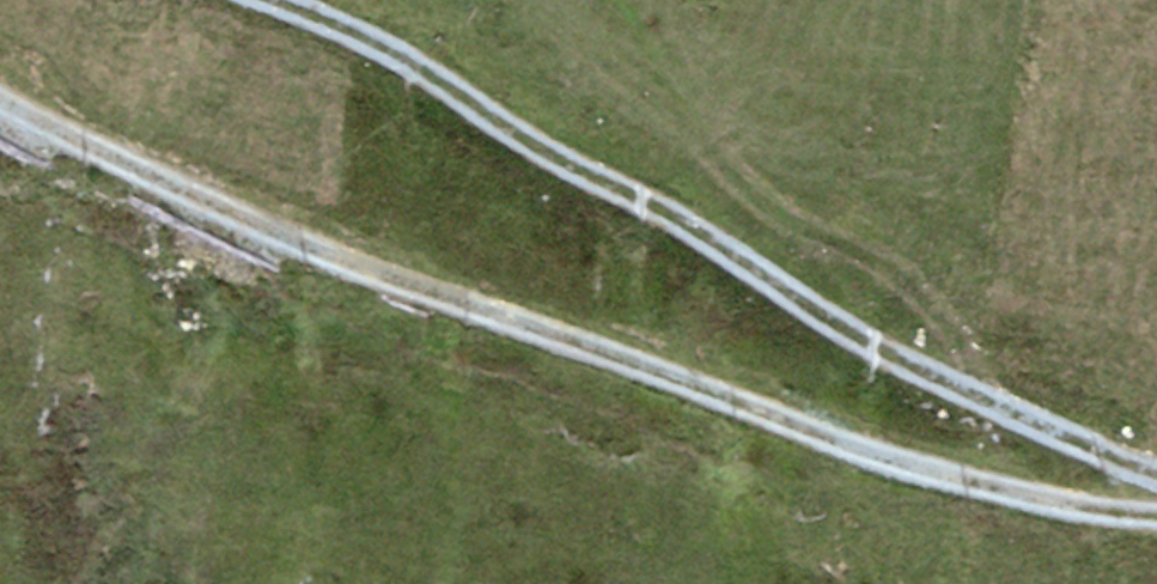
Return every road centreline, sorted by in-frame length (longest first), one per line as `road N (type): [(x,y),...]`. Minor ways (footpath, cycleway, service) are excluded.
road 1 (track): [(0,98),(123,164),(345,255),(913,464),(1156,514)]
road 2 (track): [(1156,477),(838,332),(643,204),(380,47),(266,0)]

